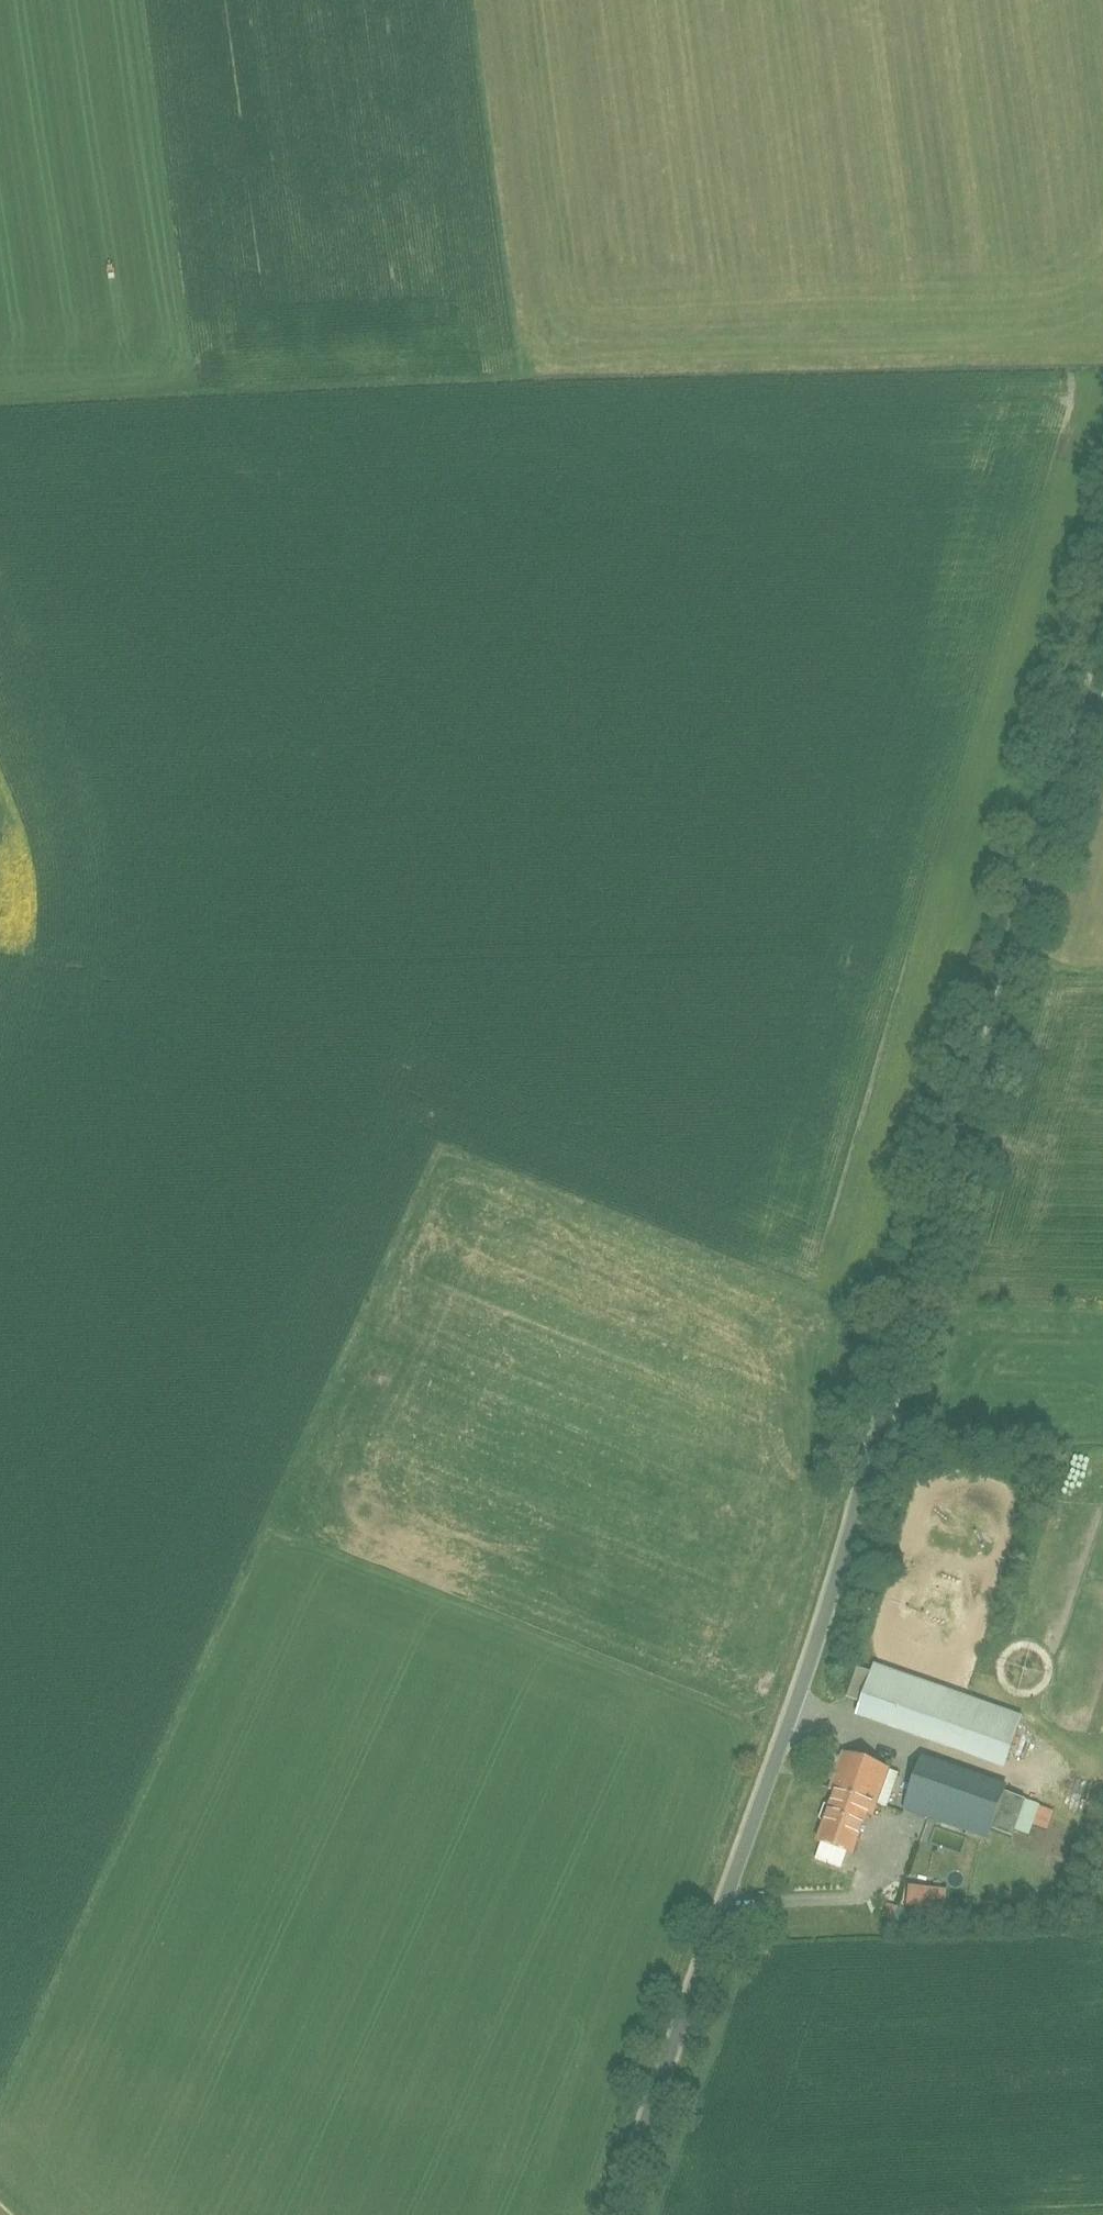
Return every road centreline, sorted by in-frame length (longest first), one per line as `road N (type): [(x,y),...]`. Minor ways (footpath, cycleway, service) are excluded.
road 1 (unclassified): [(610,2214),(821,1621),(1102,621)]

